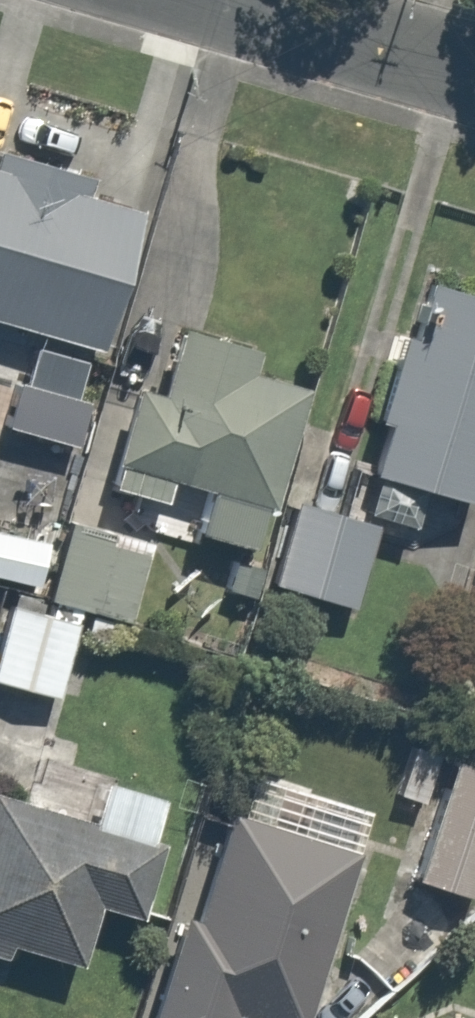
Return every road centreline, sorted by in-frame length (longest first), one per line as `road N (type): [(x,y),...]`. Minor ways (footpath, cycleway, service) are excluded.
road 1 (residential): [(474,80),(199,0)]

